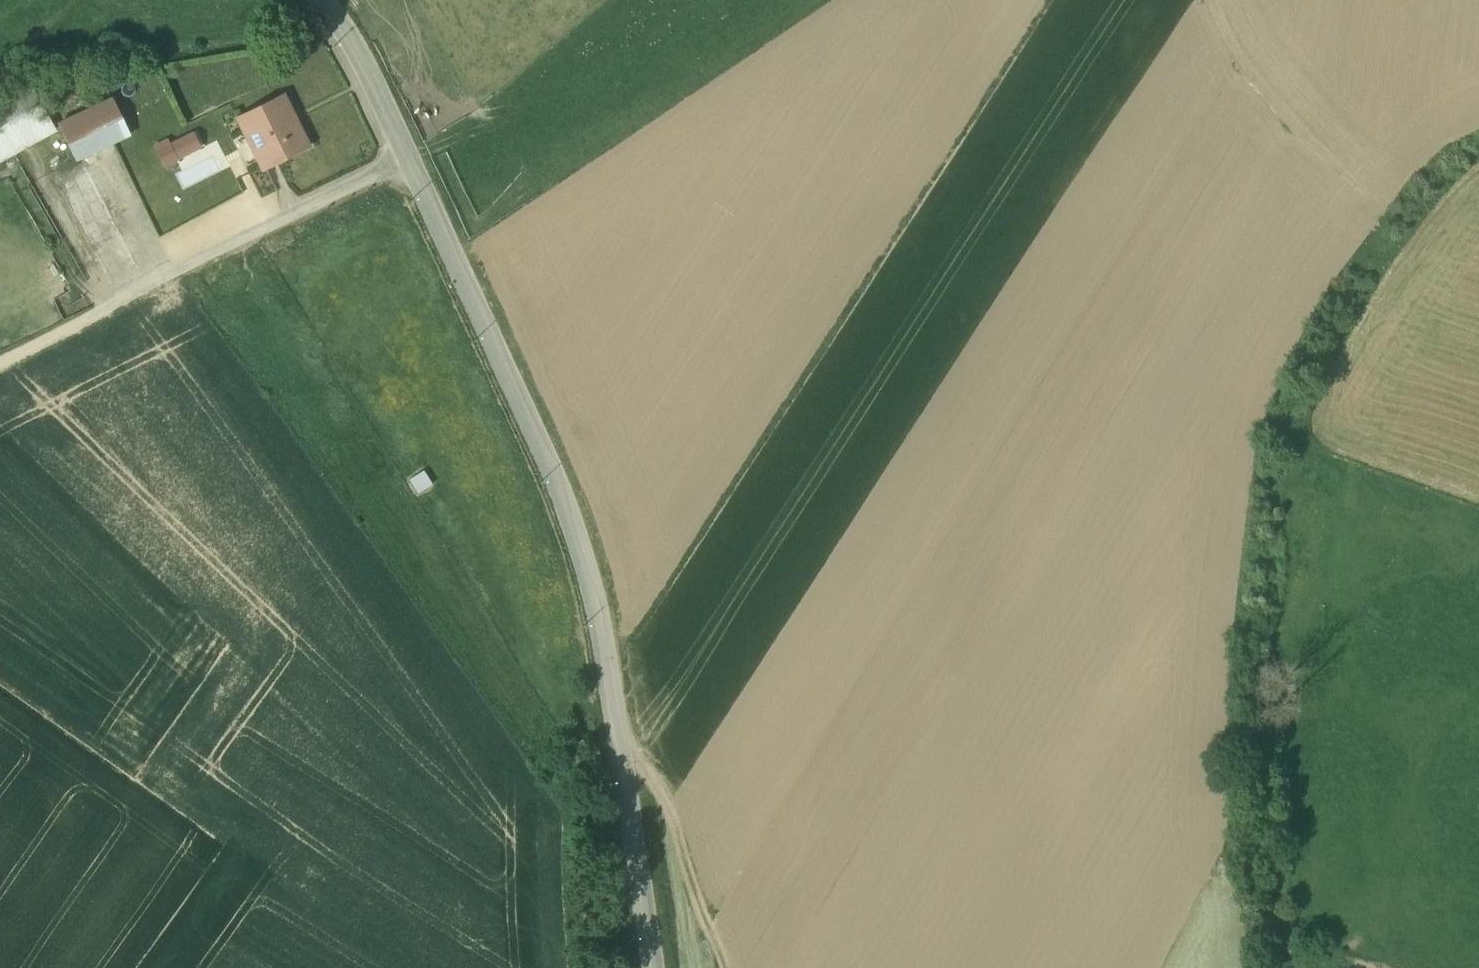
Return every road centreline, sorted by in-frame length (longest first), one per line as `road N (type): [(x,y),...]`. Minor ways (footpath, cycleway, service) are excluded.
road 1 (residential): [(410,160),(579,542),(599,615),(652,967)]
road 2 (unclassified): [(103,308),(410,160)]
road 3 (residential): [(326,0),(410,160)]

